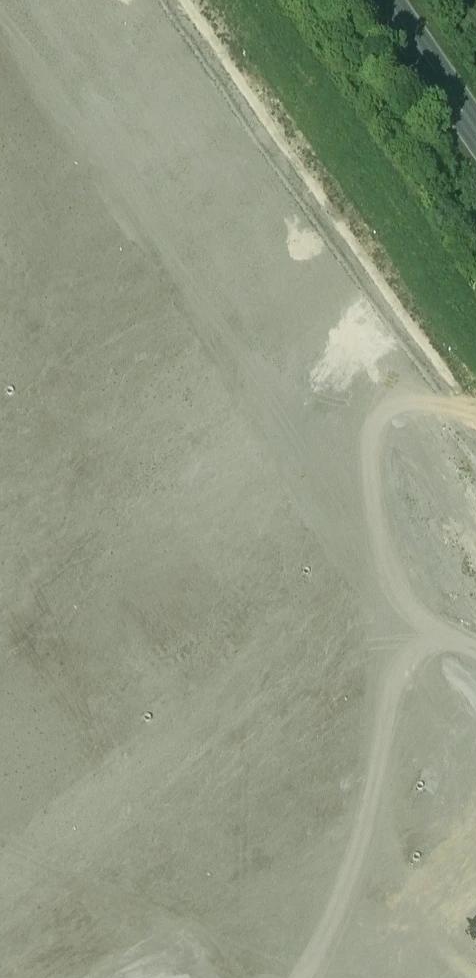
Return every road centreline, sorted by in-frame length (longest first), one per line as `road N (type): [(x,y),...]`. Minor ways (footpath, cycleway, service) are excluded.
road 1 (primary): [(475,136),(382,0)]

